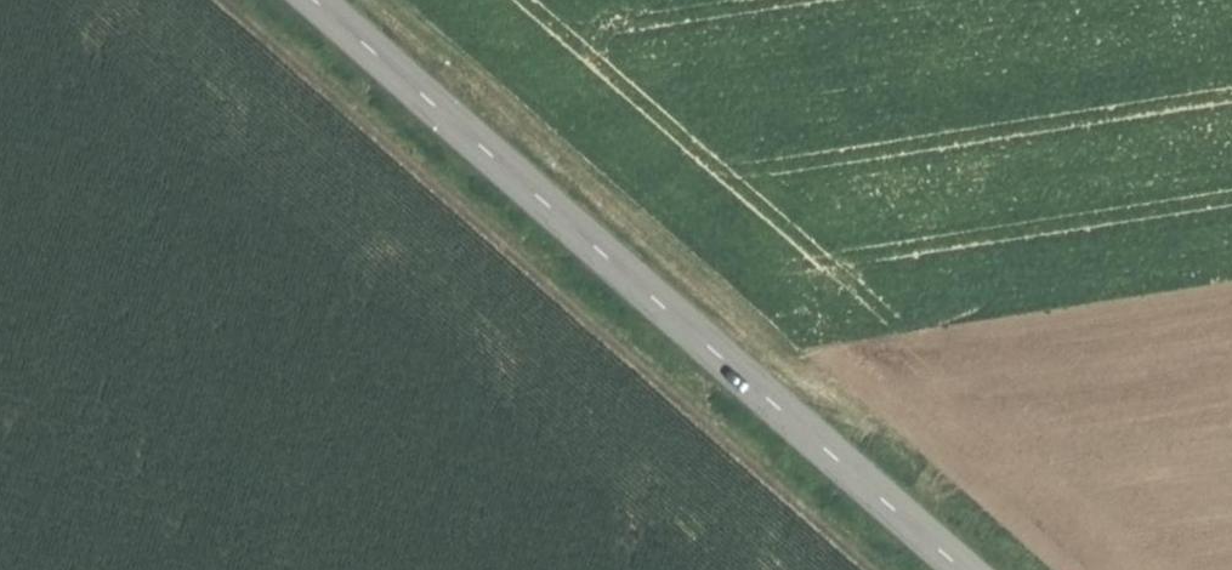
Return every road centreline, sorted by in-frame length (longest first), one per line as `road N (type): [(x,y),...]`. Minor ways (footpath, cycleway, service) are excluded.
road 1 (secondary): [(953,569),(301,0)]

